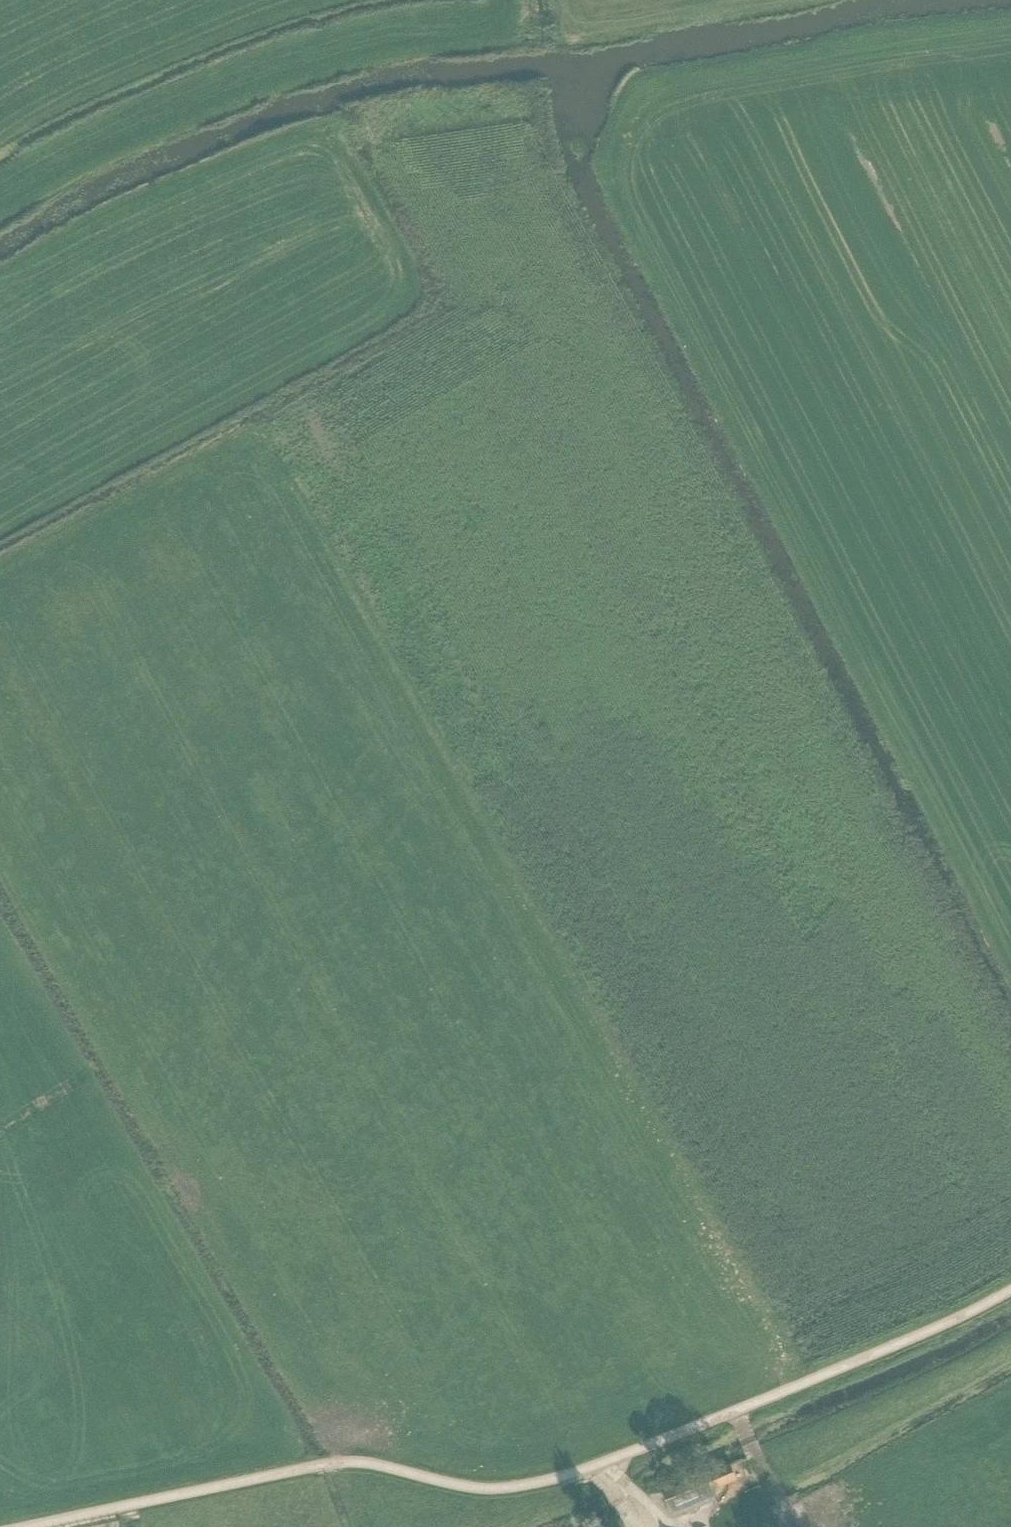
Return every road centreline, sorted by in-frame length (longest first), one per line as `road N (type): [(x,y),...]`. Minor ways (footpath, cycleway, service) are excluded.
road 1 (track): [(17,1526),(326,1464),(504,1490),(572,1475),(941,1328),(1010,1290)]

